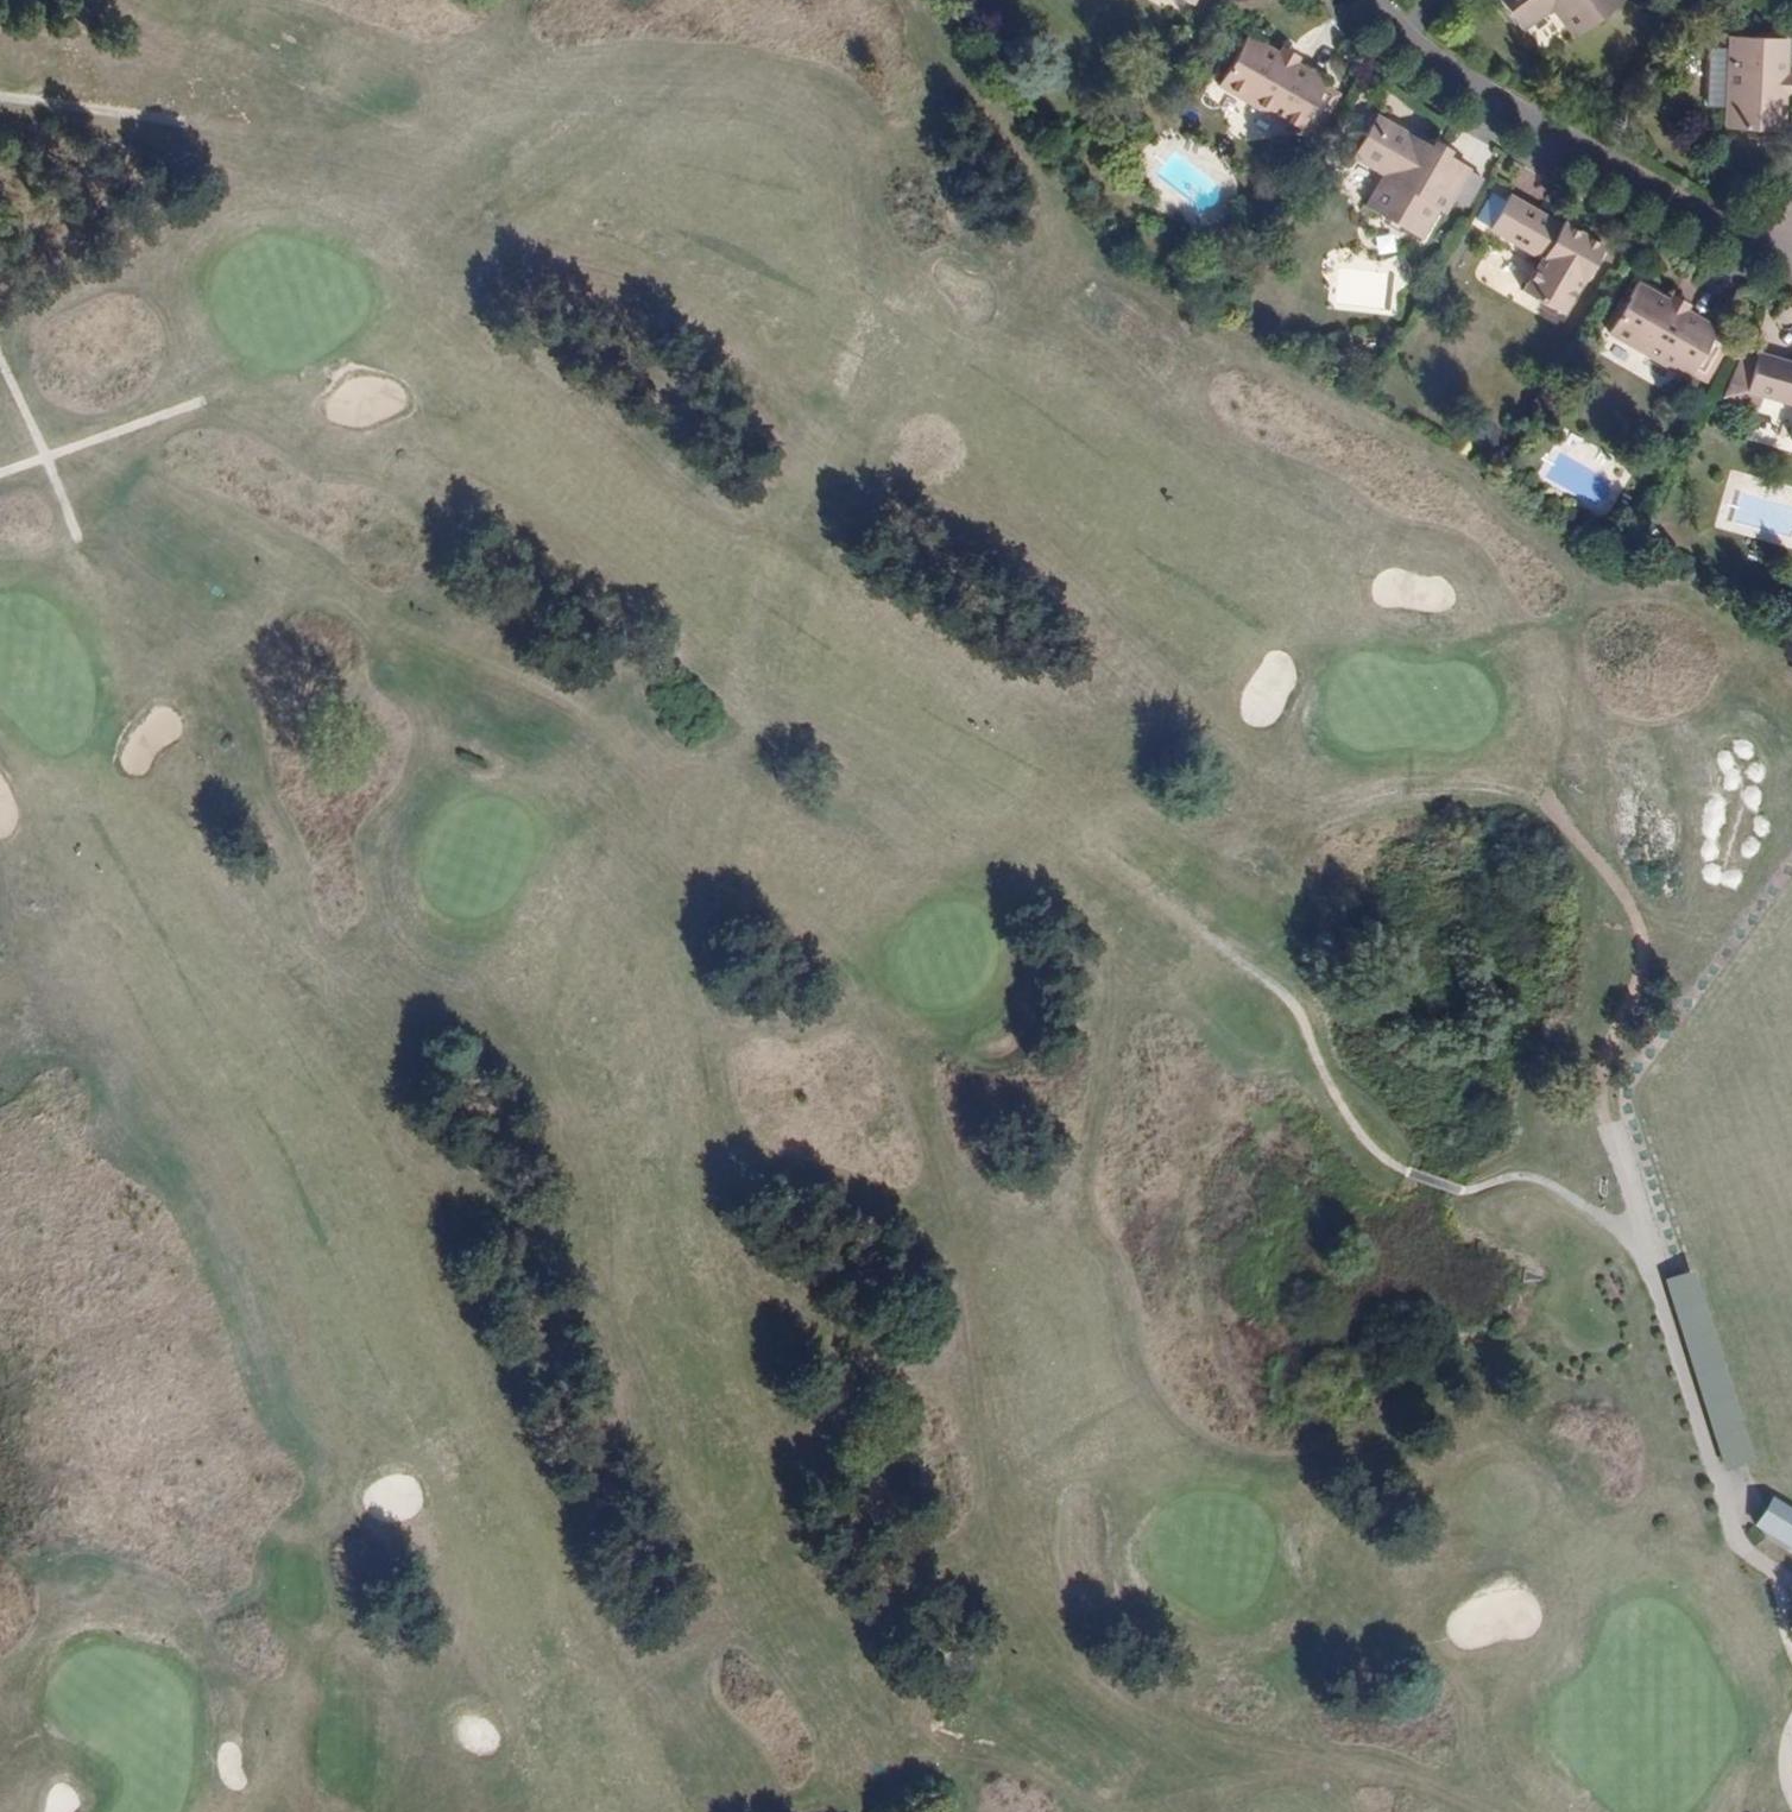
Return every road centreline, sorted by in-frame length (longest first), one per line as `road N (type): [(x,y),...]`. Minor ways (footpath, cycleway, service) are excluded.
road 1 (residential): [(1369,0),(1404,45),(1770,255),(1791,256)]

